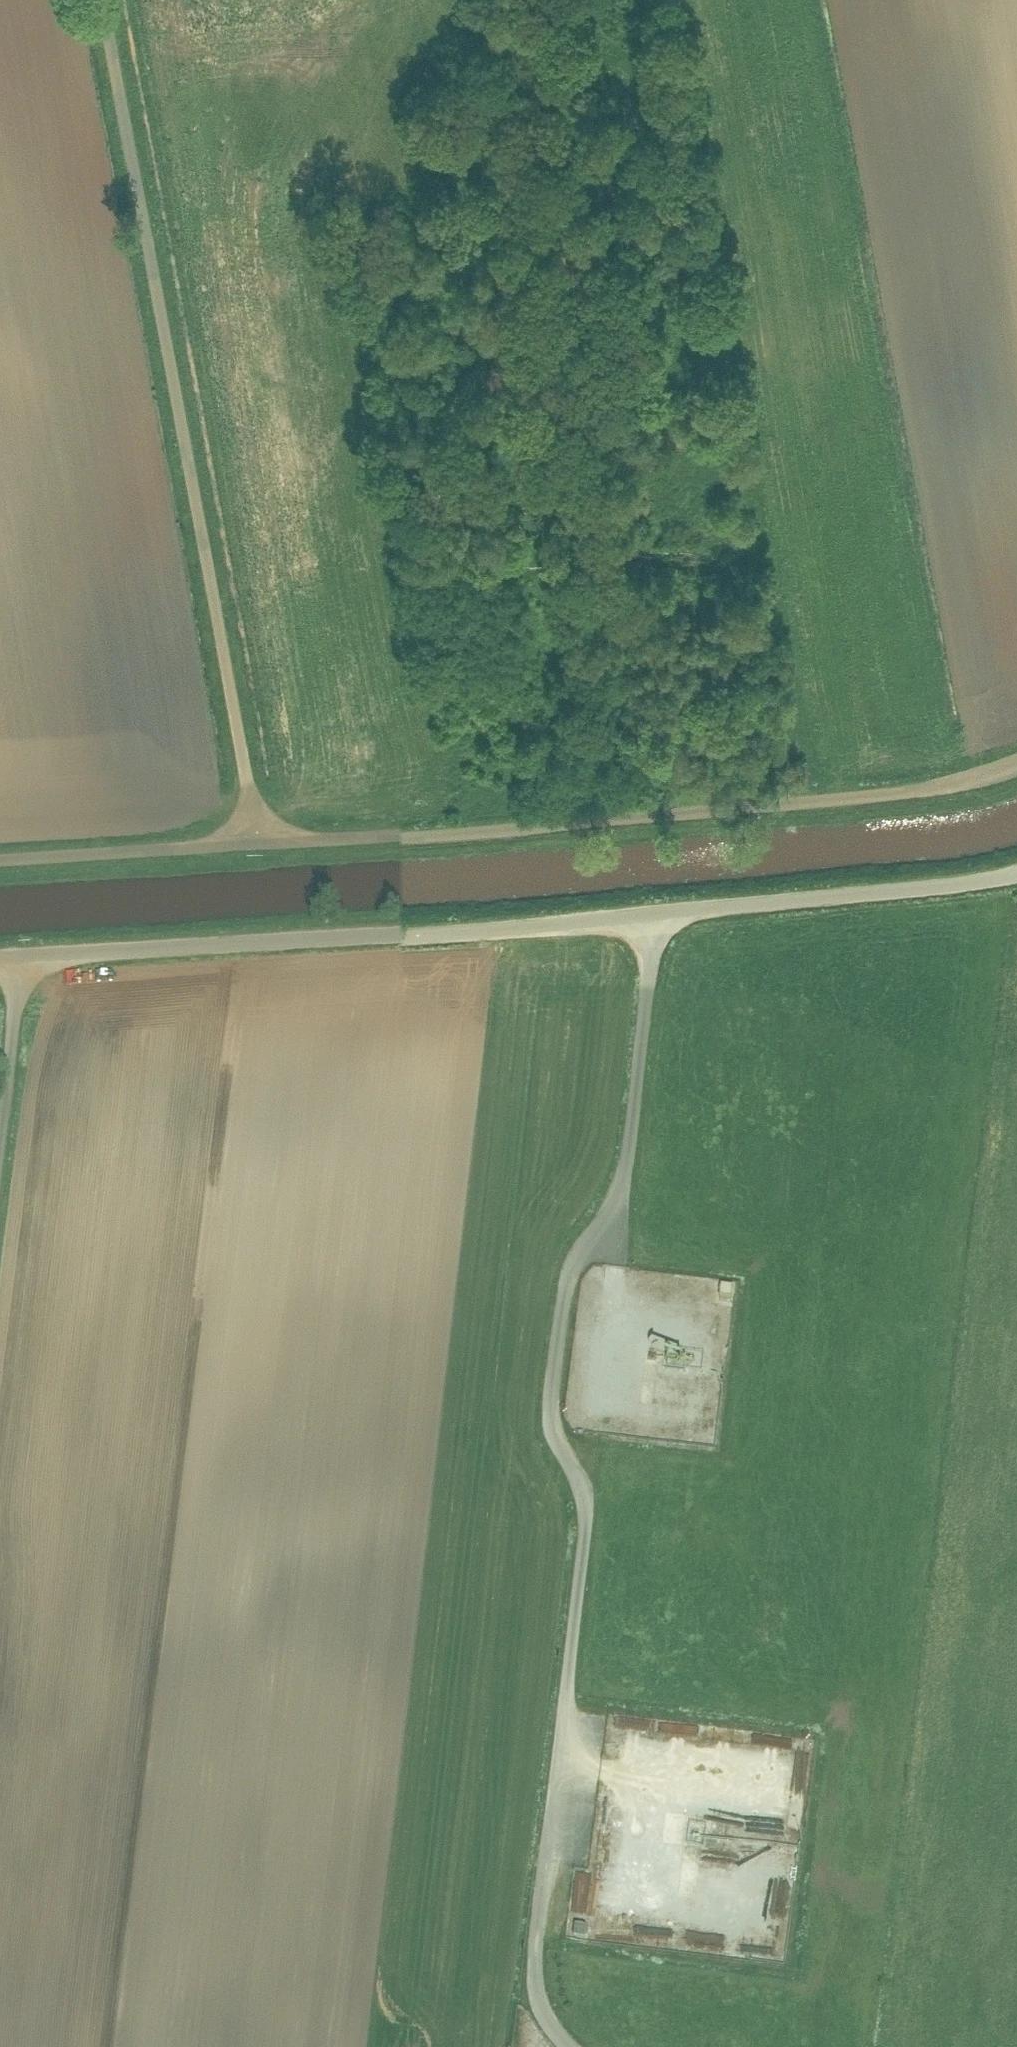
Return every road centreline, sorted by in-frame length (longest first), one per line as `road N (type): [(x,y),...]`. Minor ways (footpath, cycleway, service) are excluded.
road 1 (track): [(659,911),(621,1200),(572,1266),(549,1428),(586,1501),(534,1956),(534,2011),(566,2046)]
road 2 (unclassified): [(260,845),(101,0)]
road 3 (unclassified): [(1016,763),(880,794),(260,845)]
road 4 (unclassified): [(260,845),(0,861)]
road 5 (track): [(21,957),(0,1143)]

